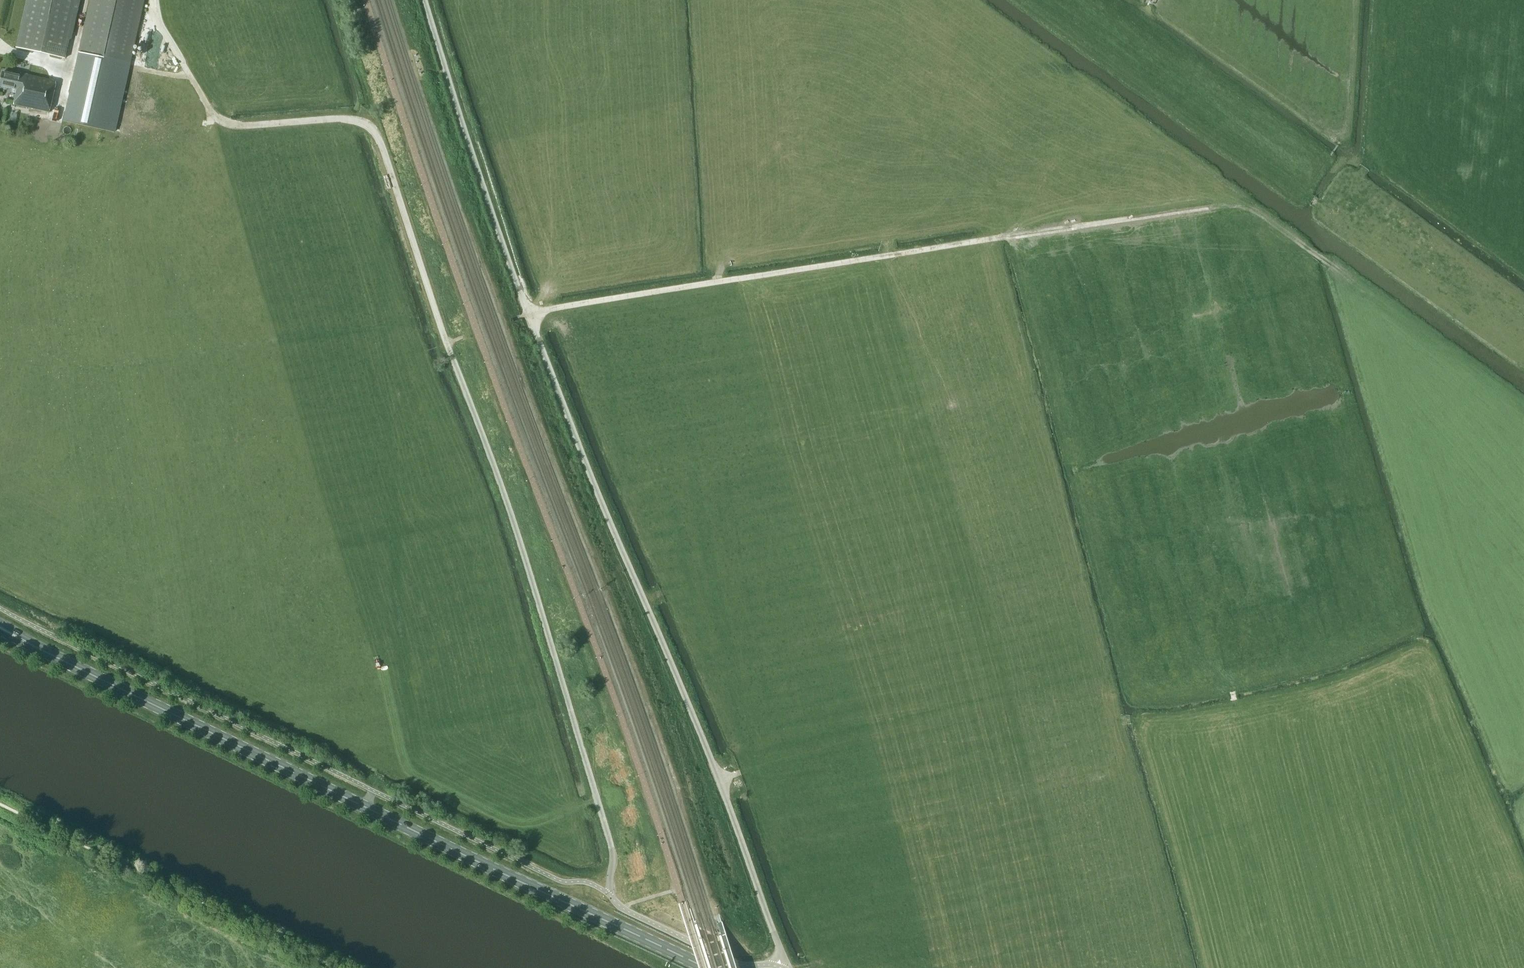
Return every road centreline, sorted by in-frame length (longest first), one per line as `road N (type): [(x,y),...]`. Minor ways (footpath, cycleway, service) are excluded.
road 1 (primary): [(707,967),(0,630)]

